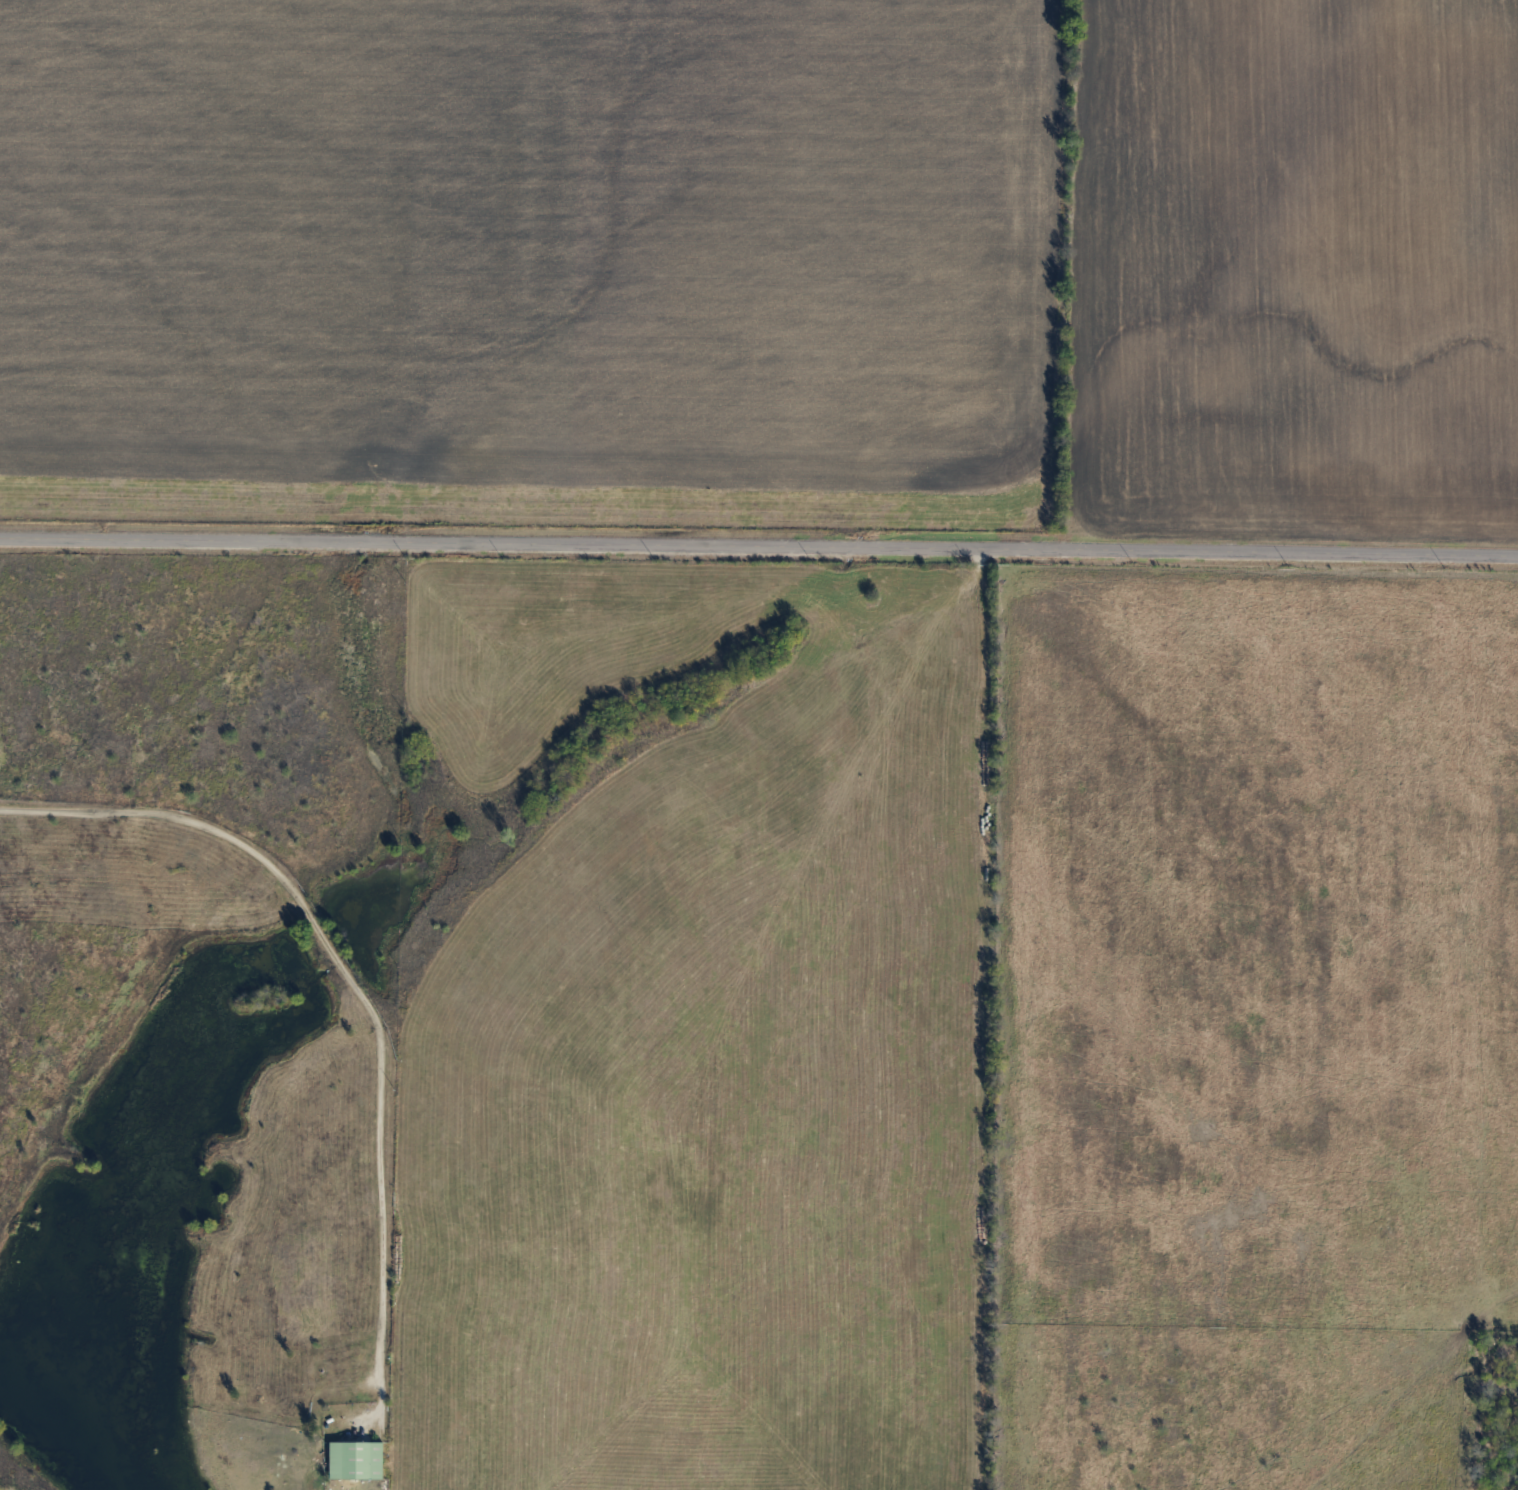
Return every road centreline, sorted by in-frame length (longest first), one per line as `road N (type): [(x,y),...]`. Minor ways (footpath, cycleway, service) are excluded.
road 1 (residential): [(1517,563),(0,543)]

